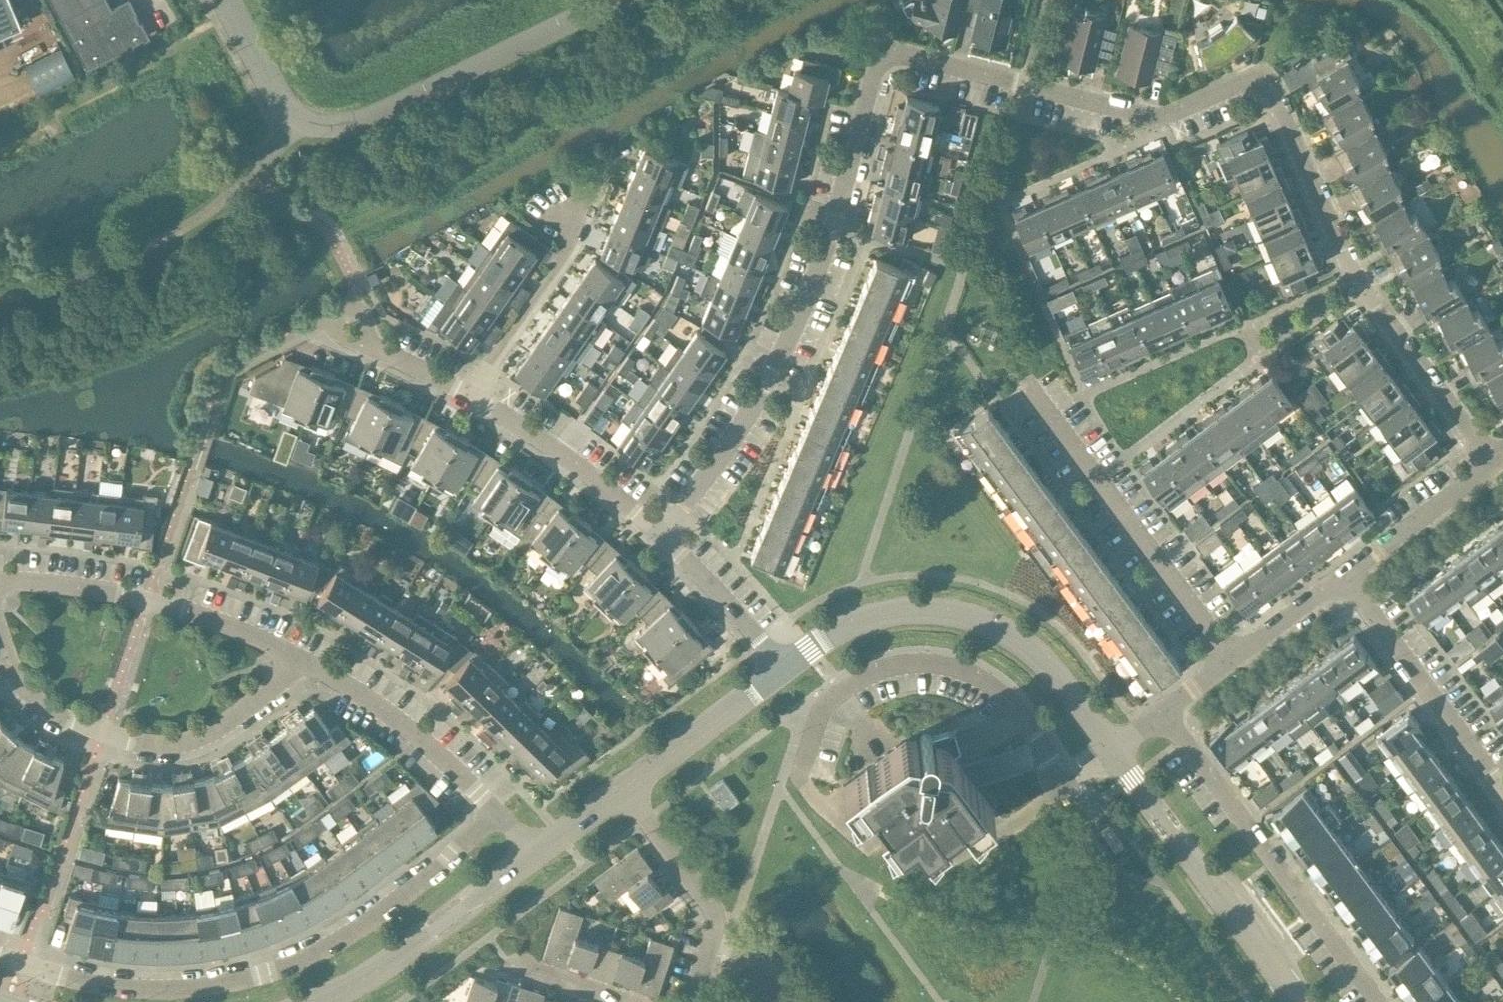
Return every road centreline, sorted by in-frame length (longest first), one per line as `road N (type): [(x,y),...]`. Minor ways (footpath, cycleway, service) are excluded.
road 1 (residential): [(1495,465),(1358,277),(1266,77),(1217,90),(1162,121),(882,52),(836,228),(760,395),(662,534)]
road 2 (residential): [(0,958),(140,990),(227,983),(339,945),(406,899),(500,814)]
road 3 (unclassified): [(225,0),(284,111),(310,130),(358,123),(608,0)]
road 4 (residential): [(780,674),(856,624),(925,614),(988,623),(1054,671),(1111,752)]
road 5 (residential): [(302,659),(274,696),(218,735),(150,754),(49,714),(11,672),(0,634)]
road 6 (residential): [(1377,1001),(1161,714)]
road 7 (residential): [(1241,654),(1034,381)]
road 8 (residential): [(302,659),(145,597),(0,584)]
road 9 (residential): [(1111,752),(1297,1001)]
road 10 (residential): [(320,1001),(414,948),(536,857)]
road 11 (residential): [(1502,782),(1349,574)]
road 12 (residential): [(500,814),(440,757),(302,659)]
road 13 (residential): [(699,1001),(726,932),(632,786)]
road 14 (residential): [(466,397),(597,192)]
road 15 (residential): [(662,534),(560,453),(466,397)]
road 16 (residential): [(632,786),(780,674)]
road 17 (residential): [(780,674),(662,534)]
road 18 (residential): [(1349,574),(1495,465)]
road 19 (residential): [(466,397),(334,322)]
road 20 (residential): [(1241,654),(1349,574)]

